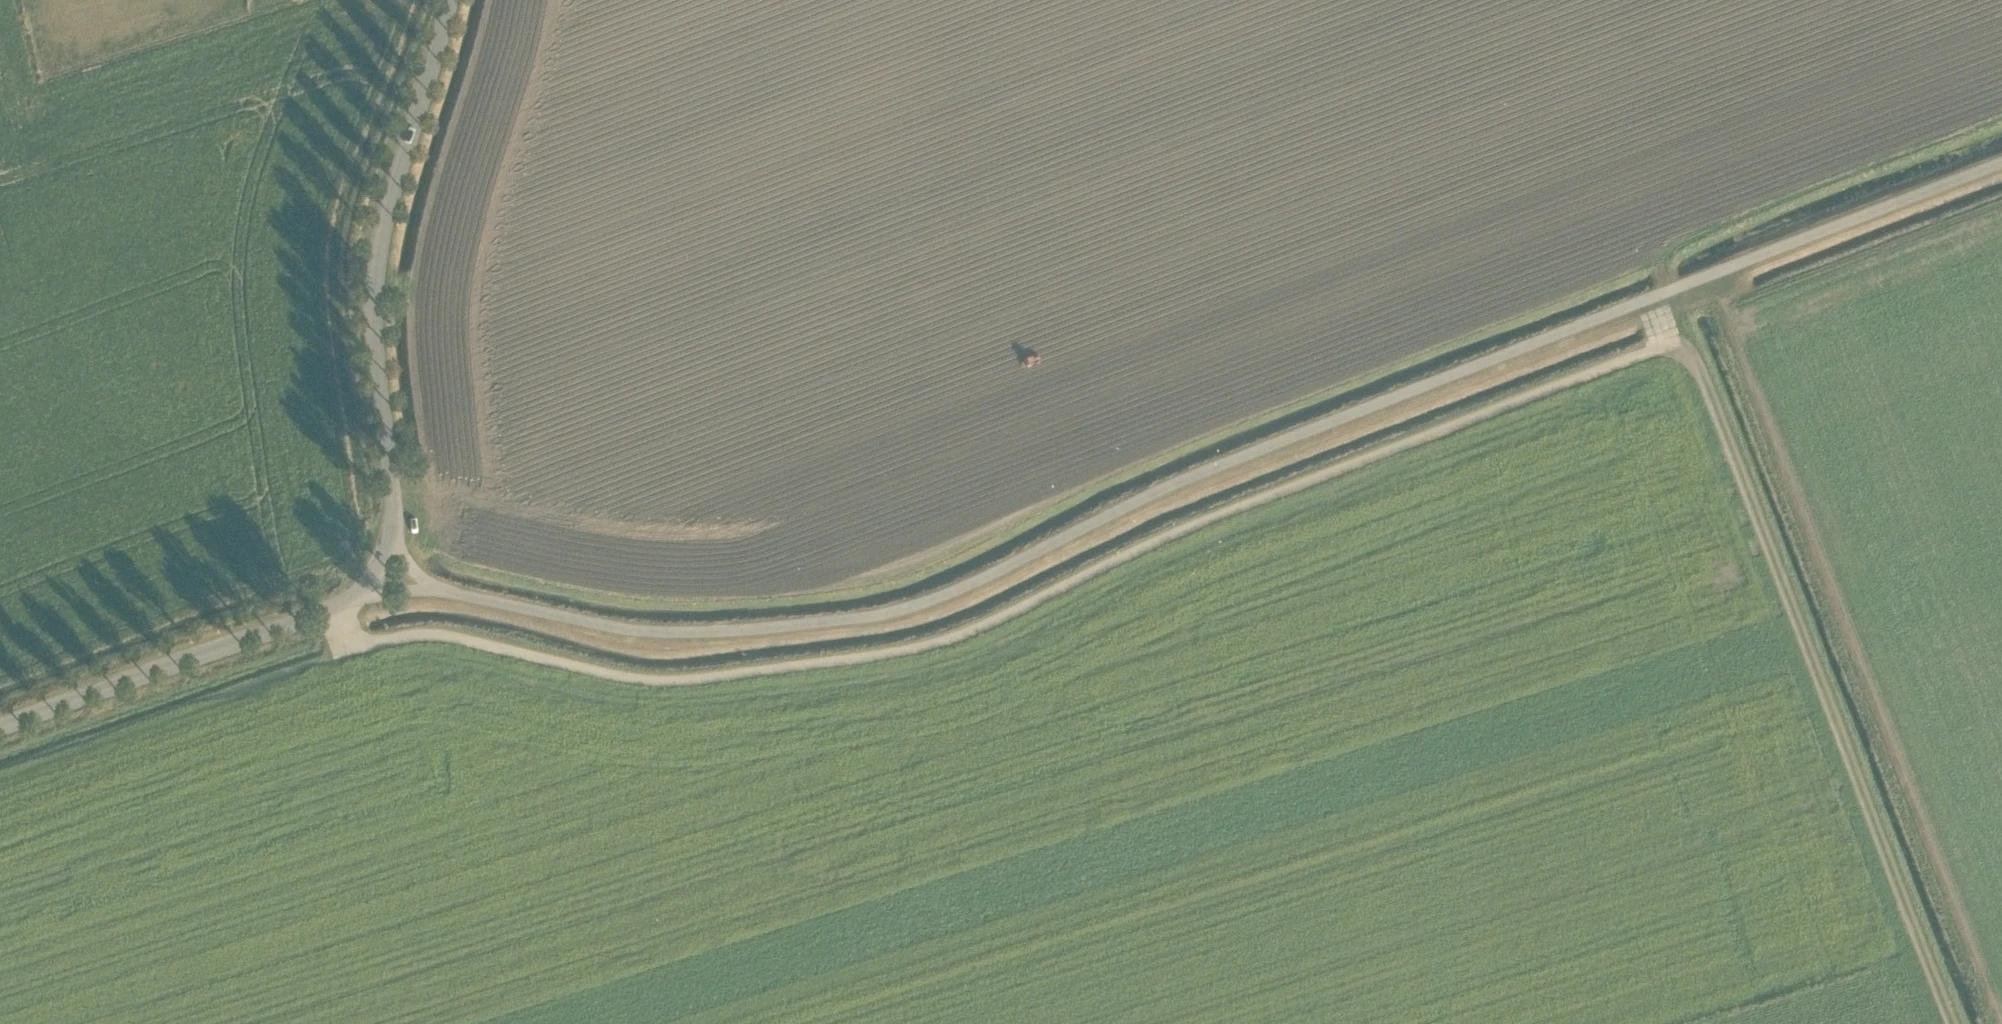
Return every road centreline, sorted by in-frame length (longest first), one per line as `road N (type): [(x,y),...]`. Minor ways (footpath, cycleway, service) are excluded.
road 1 (unclassified): [(428,593),(664,641),(880,621),(950,599),(1170,490),(2001,169)]
road 2 (unclassified): [(385,532),(363,284),(370,226),(442,0)]
road 3 (unclassified): [(0,732),(343,606)]

